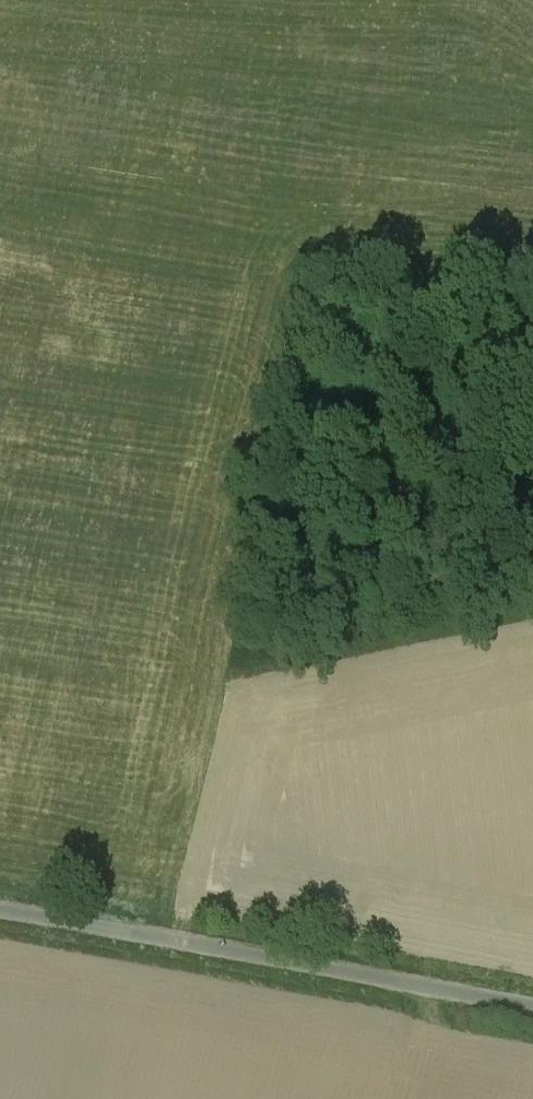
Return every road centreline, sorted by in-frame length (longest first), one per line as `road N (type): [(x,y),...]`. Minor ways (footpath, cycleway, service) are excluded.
road 1 (unclassified): [(532,1011),(0,914)]

